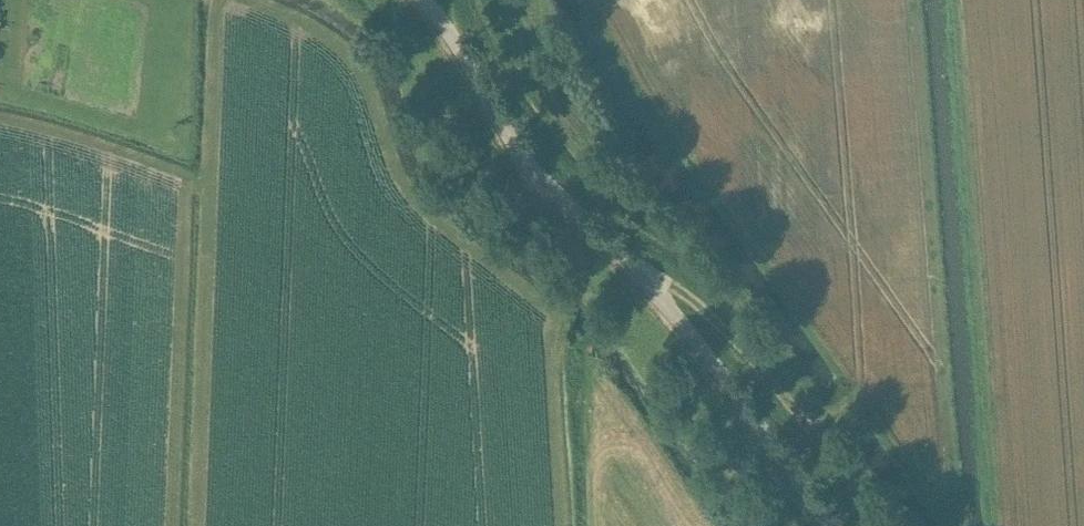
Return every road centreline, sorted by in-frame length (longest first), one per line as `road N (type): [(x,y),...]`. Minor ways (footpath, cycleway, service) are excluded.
road 1 (unclassified): [(831,525),(647,288),(547,193),(420,0)]

